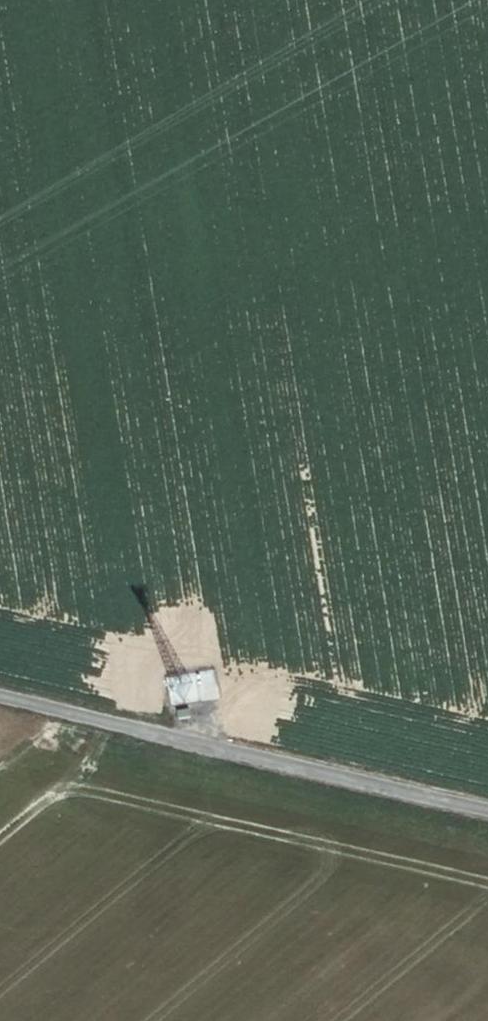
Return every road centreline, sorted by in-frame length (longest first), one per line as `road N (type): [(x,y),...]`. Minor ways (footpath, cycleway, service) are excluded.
road 1 (unclassified): [(487,811),(0,694)]

